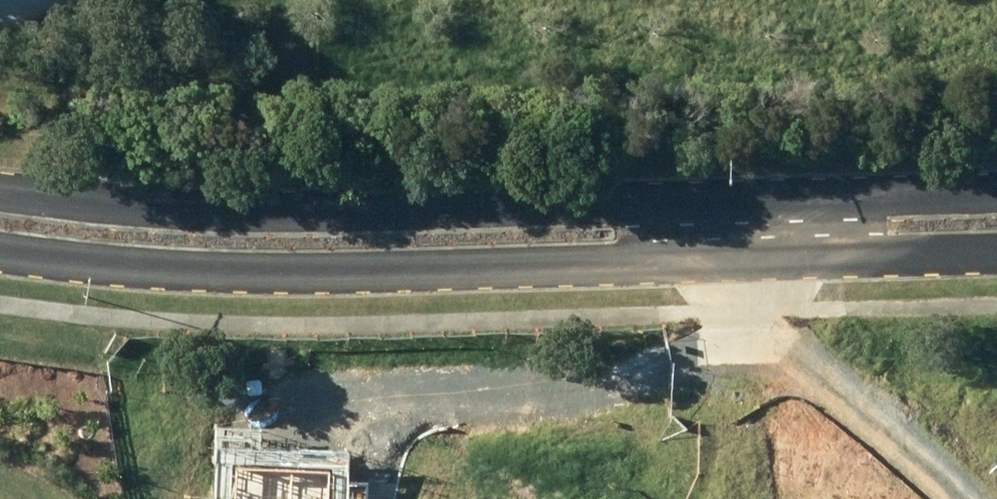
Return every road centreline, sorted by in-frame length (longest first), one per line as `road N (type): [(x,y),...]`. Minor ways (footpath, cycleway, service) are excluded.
road 1 (residential): [(996,269),(226,295),(0,271)]
road 2 (residential): [(0,182),(215,205),(996,202)]

